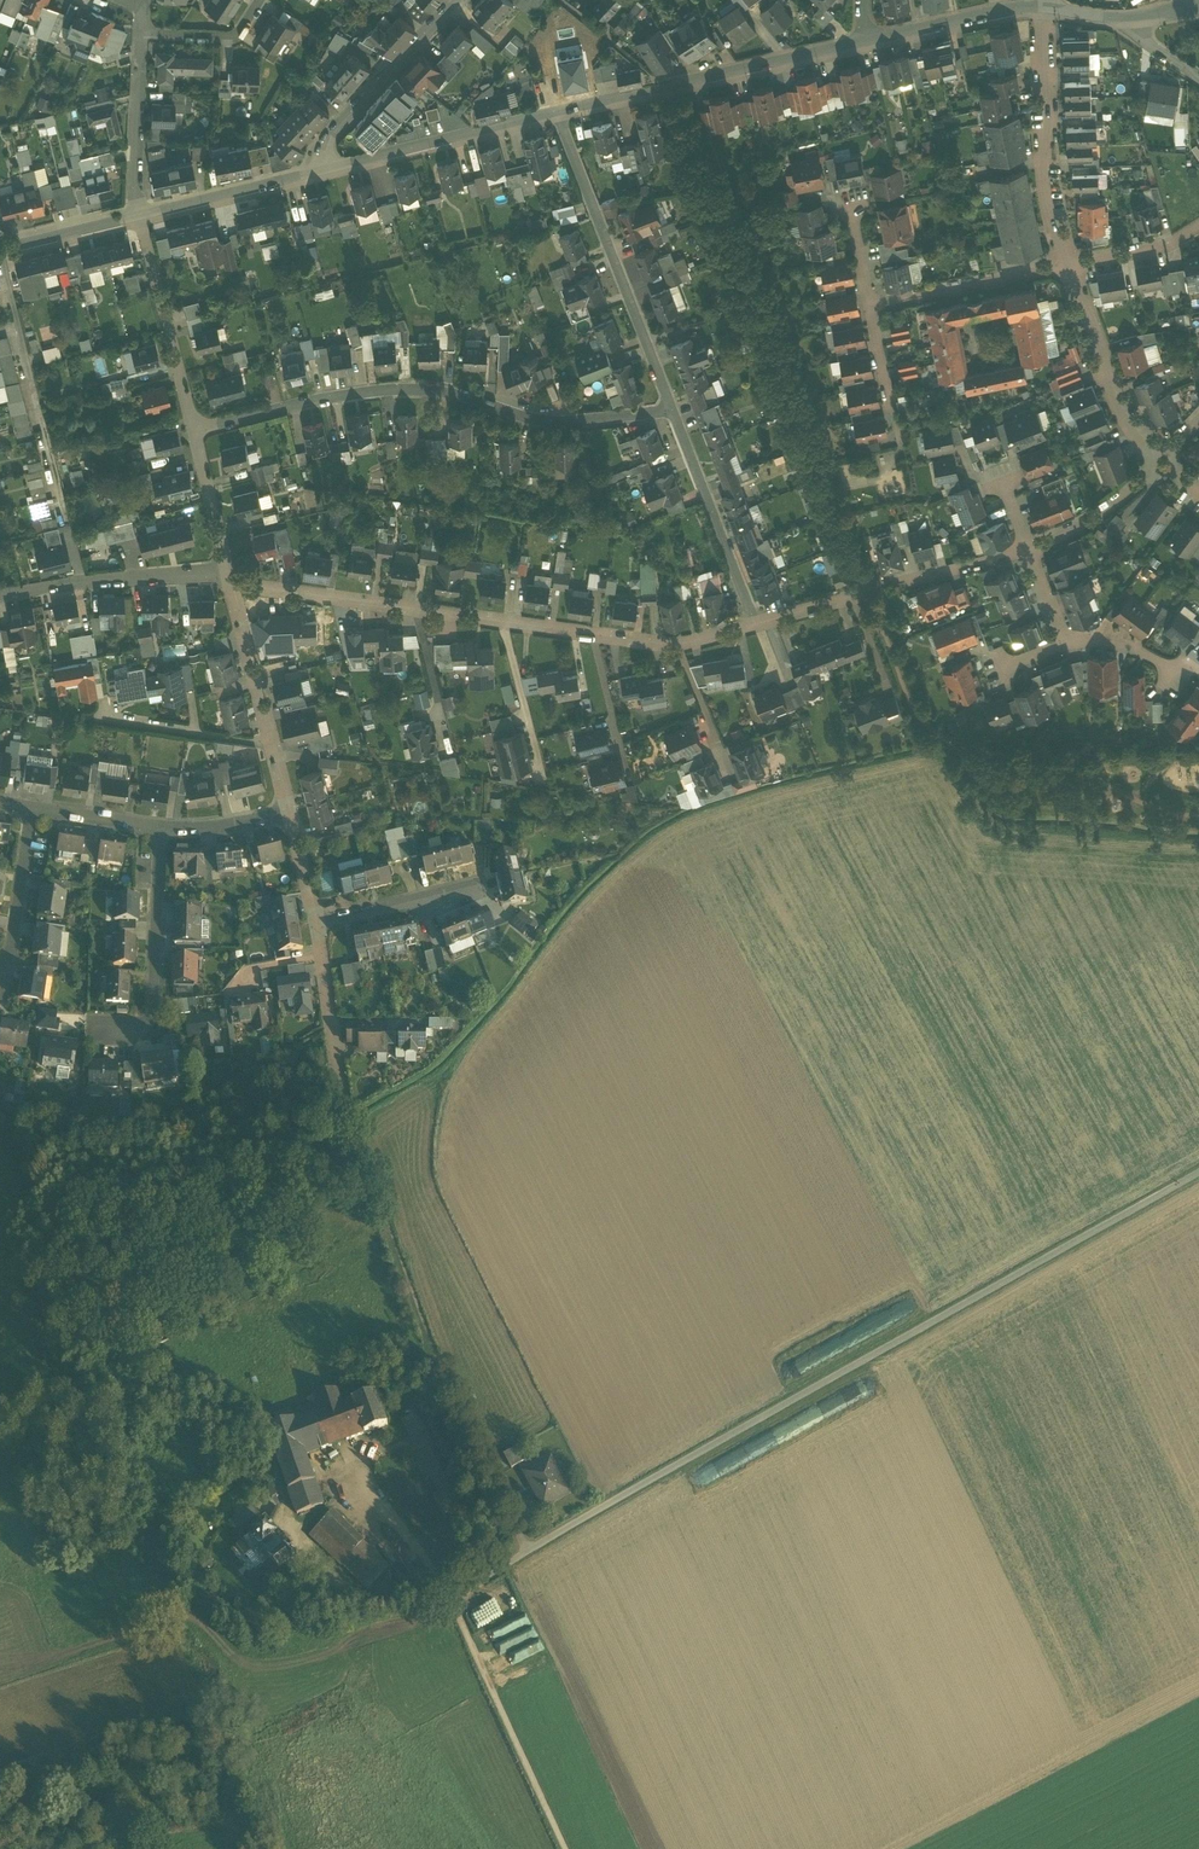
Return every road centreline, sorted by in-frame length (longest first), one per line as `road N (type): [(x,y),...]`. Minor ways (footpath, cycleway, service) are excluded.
road 1 (residential): [(452,1599),(1198,1172)]
road 2 (residential): [(757,623),(678,642),(233,585)]
road 3 (residential): [(194,428),(379,390),(434,390),(546,421),(676,412)]
road 4 (residential): [(555,111),(676,412)]
road 5 (residential): [(864,40),(555,111)]
road 6 (track): [(566,1848),(452,1599)]
road 7 (residential): [(1044,6),(1047,148),(1070,263)]
road 8 (residential): [(159,829),(155,1008),(139,1030),(93,1030)]
road 9 (residential): [(555,111),(324,167)]
road 10 (residential): [(0,597),(85,580),(229,572)]
road 11 (residential): [(676,412),(757,623)]
road 12 (residential): [(1070,263),(1124,408),(1160,463)]
road 13 (residential): [(142,215),(194,428)]
road 14 (residential): [(324,167),(332,130),(456,0)]
road 15 (residential): [(1070,263),(873,307)]
road 16 (residential): [(276,744),(90,715)]
road 17 (residential): [(324,167),(142,215)]
road 18 (residential): [(1044,6),(997,7),(864,40)]
road 19 (residential): [(142,34),(131,217)]
road 20 (residential): [(315,925),(345,1105)]
road 21 (residential): [(37,809),(0,981)]
road 22 (residential): [(315,925),(479,888)]
road 23 (residential): [(233,585),(276,744)]
road 24 (residential): [(1160,463),(1088,521),(1029,548)]
road 25 (residential): [(1029,548),(882,584)]
road 26 (residential): [(194,428),(229,572)]
road 27 (residential): [(1064,641),(1136,648),(1198,669)]
road 28 (residential): [(1070,263),(1169,244),(1198,225)]
road 29 (residential): [(292,812),(230,829),(159,829)]
road 30 (residential): [(260,0),(231,36),(142,34)]
road 31 (residential): [(873,307),(901,439)]
road 32 (residential): [(131,217),(0,248)]
road 33 (residential): [(159,829),(37,809)]

